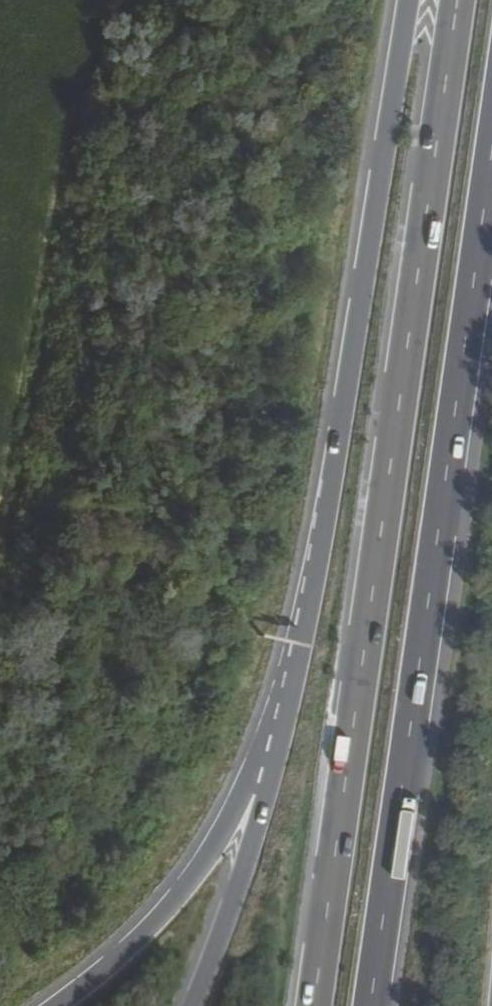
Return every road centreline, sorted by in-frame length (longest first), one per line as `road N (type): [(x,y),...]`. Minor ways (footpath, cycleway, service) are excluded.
road 1 (trunk): [(458,0),(312,1005)]
road 2 (trunk): [(369,1005),(491,143)]
road 3 (trunk): [(414,0),(325,530),(284,709)]
road 4 (track): [(0,560),(90,87),(135,0)]
road 5 (trunk): [(284,709),(200,871),(130,948),(57,1005)]
road 6 (trunk): [(284,709),(267,795),(194,1005)]

